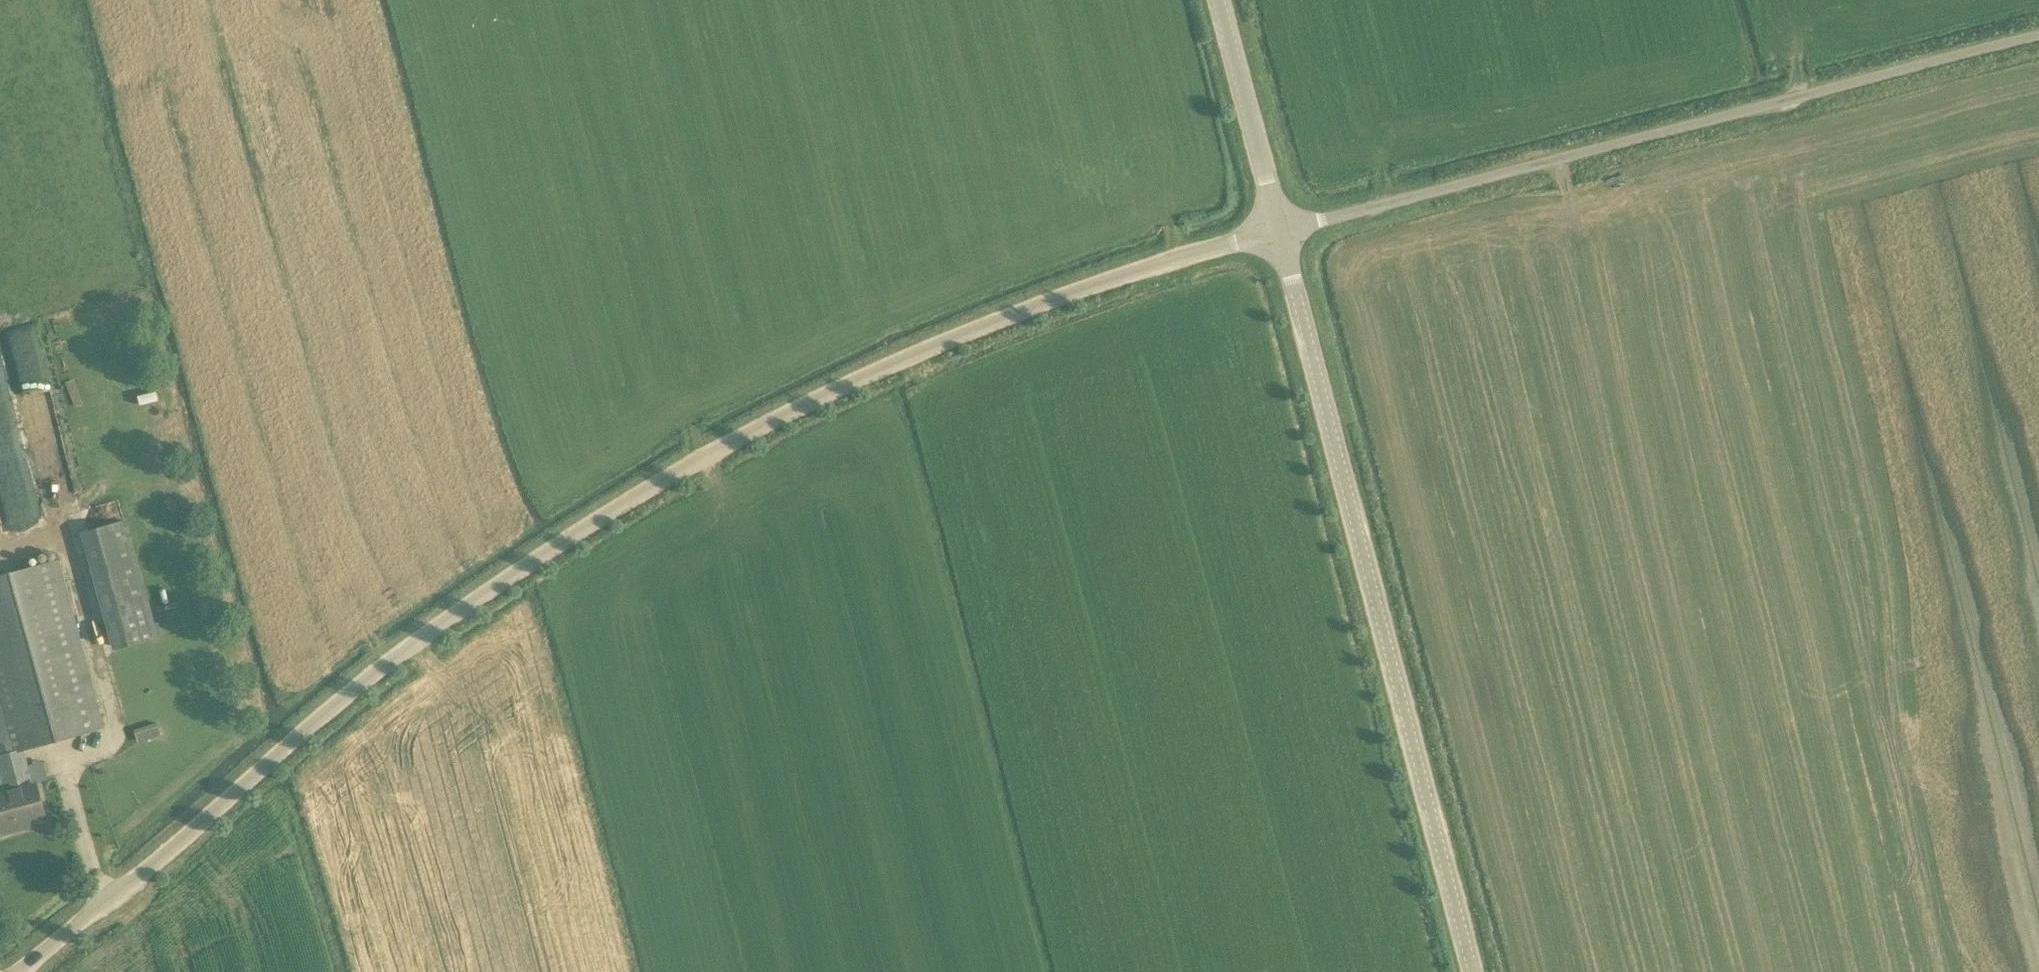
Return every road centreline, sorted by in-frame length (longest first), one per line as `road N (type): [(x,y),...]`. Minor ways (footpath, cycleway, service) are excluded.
road 1 (unclassified): [(20,971),(411,648),(661,486),(1015,317),(1280,232)]
road 2 (unclassified): [(1280,232),(2038,57)]
road 3 (tertiary): [(1475,971),(1280,232)]
road 4 (tertiary): [(1280,232),(1222,0)]

